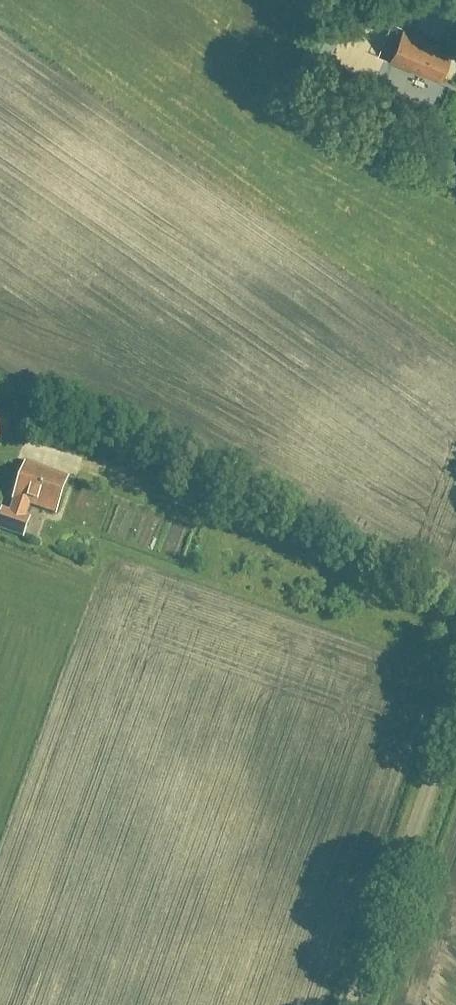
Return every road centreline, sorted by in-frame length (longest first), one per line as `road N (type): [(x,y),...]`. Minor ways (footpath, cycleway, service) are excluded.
road 1 (unclassified): [(350,1004),(455,707)]

